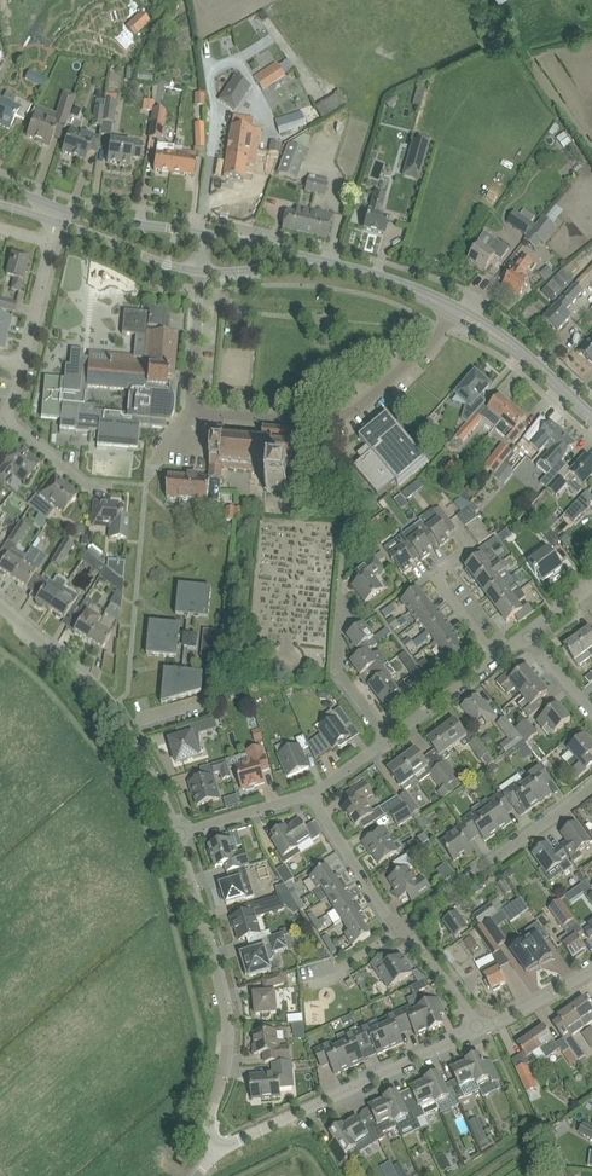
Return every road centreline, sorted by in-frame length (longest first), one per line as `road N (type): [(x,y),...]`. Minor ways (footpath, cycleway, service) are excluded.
road 1 (residential): [(217,1147),(209,1123),(227,1012),(177,831)]
road 2 (residential): [(190,399),(336,406),(370,389),(455,312)]
road 3 (residential): [(177,831),(146,762),(89,683),(0,603)]
road 4 (residential): [(217,1147),(481,1027)]
road 5 (residential): [(407,927),(591,788)]
road 6 (residential): [(496,659),(433,574),(469,546),(455,528)]
road 7 (tertiary): [(455,312),(506,342),(591,418)]
road 8 (residential): [(145,489),(89,484),(6,417)]
road 9 (residential): [(402,927),(390,921),(311,795)]
road 10 (tertiary): [(56,222),(199,272)]
road 11 (tertiary): [(202,232),(59,206)]
road 12 (residential): [(387,739),(342,676),(340,614)]
road 13 (residential): [(177,831),(311,795)]
road 14 (residential): [(387,739),(496,659)]
road 15 (tertiary): [(331,266),(202,232)]
road 16 (residential): [(22,365),(53,236)]
road 17 (tertiary): [(331,266),(455,312)]
road 18 (tertiary): [(199,272),(331,266)]
road 19 (residential): [(481,1027),(591,968)]
road 20 (residential): [(481,1027),(407,927)]

